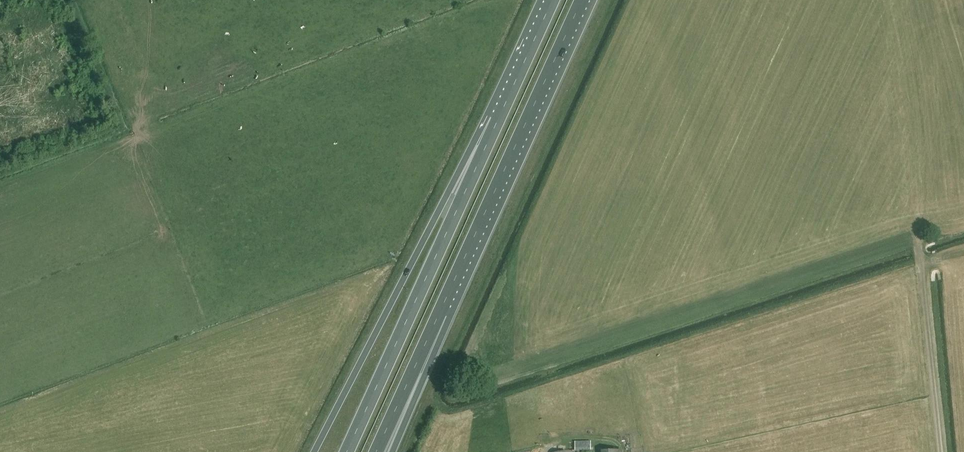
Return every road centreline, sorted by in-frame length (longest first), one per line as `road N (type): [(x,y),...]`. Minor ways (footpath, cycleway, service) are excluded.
road 1 (trunk): [(499,120),(444,197),(313,451)]
road 2 (trunk): [(499,120),(347,451)]
road 3 (trunk): [(440,313),(582,0)]
road 4 (track): [(919,247),(941,451)]
road 5 (trunk): [(376,451),(440,313)]
road 6 (trunk): [(392,451),(440,313)]
road 7 (trunk): [(552,0),(499,120)]

